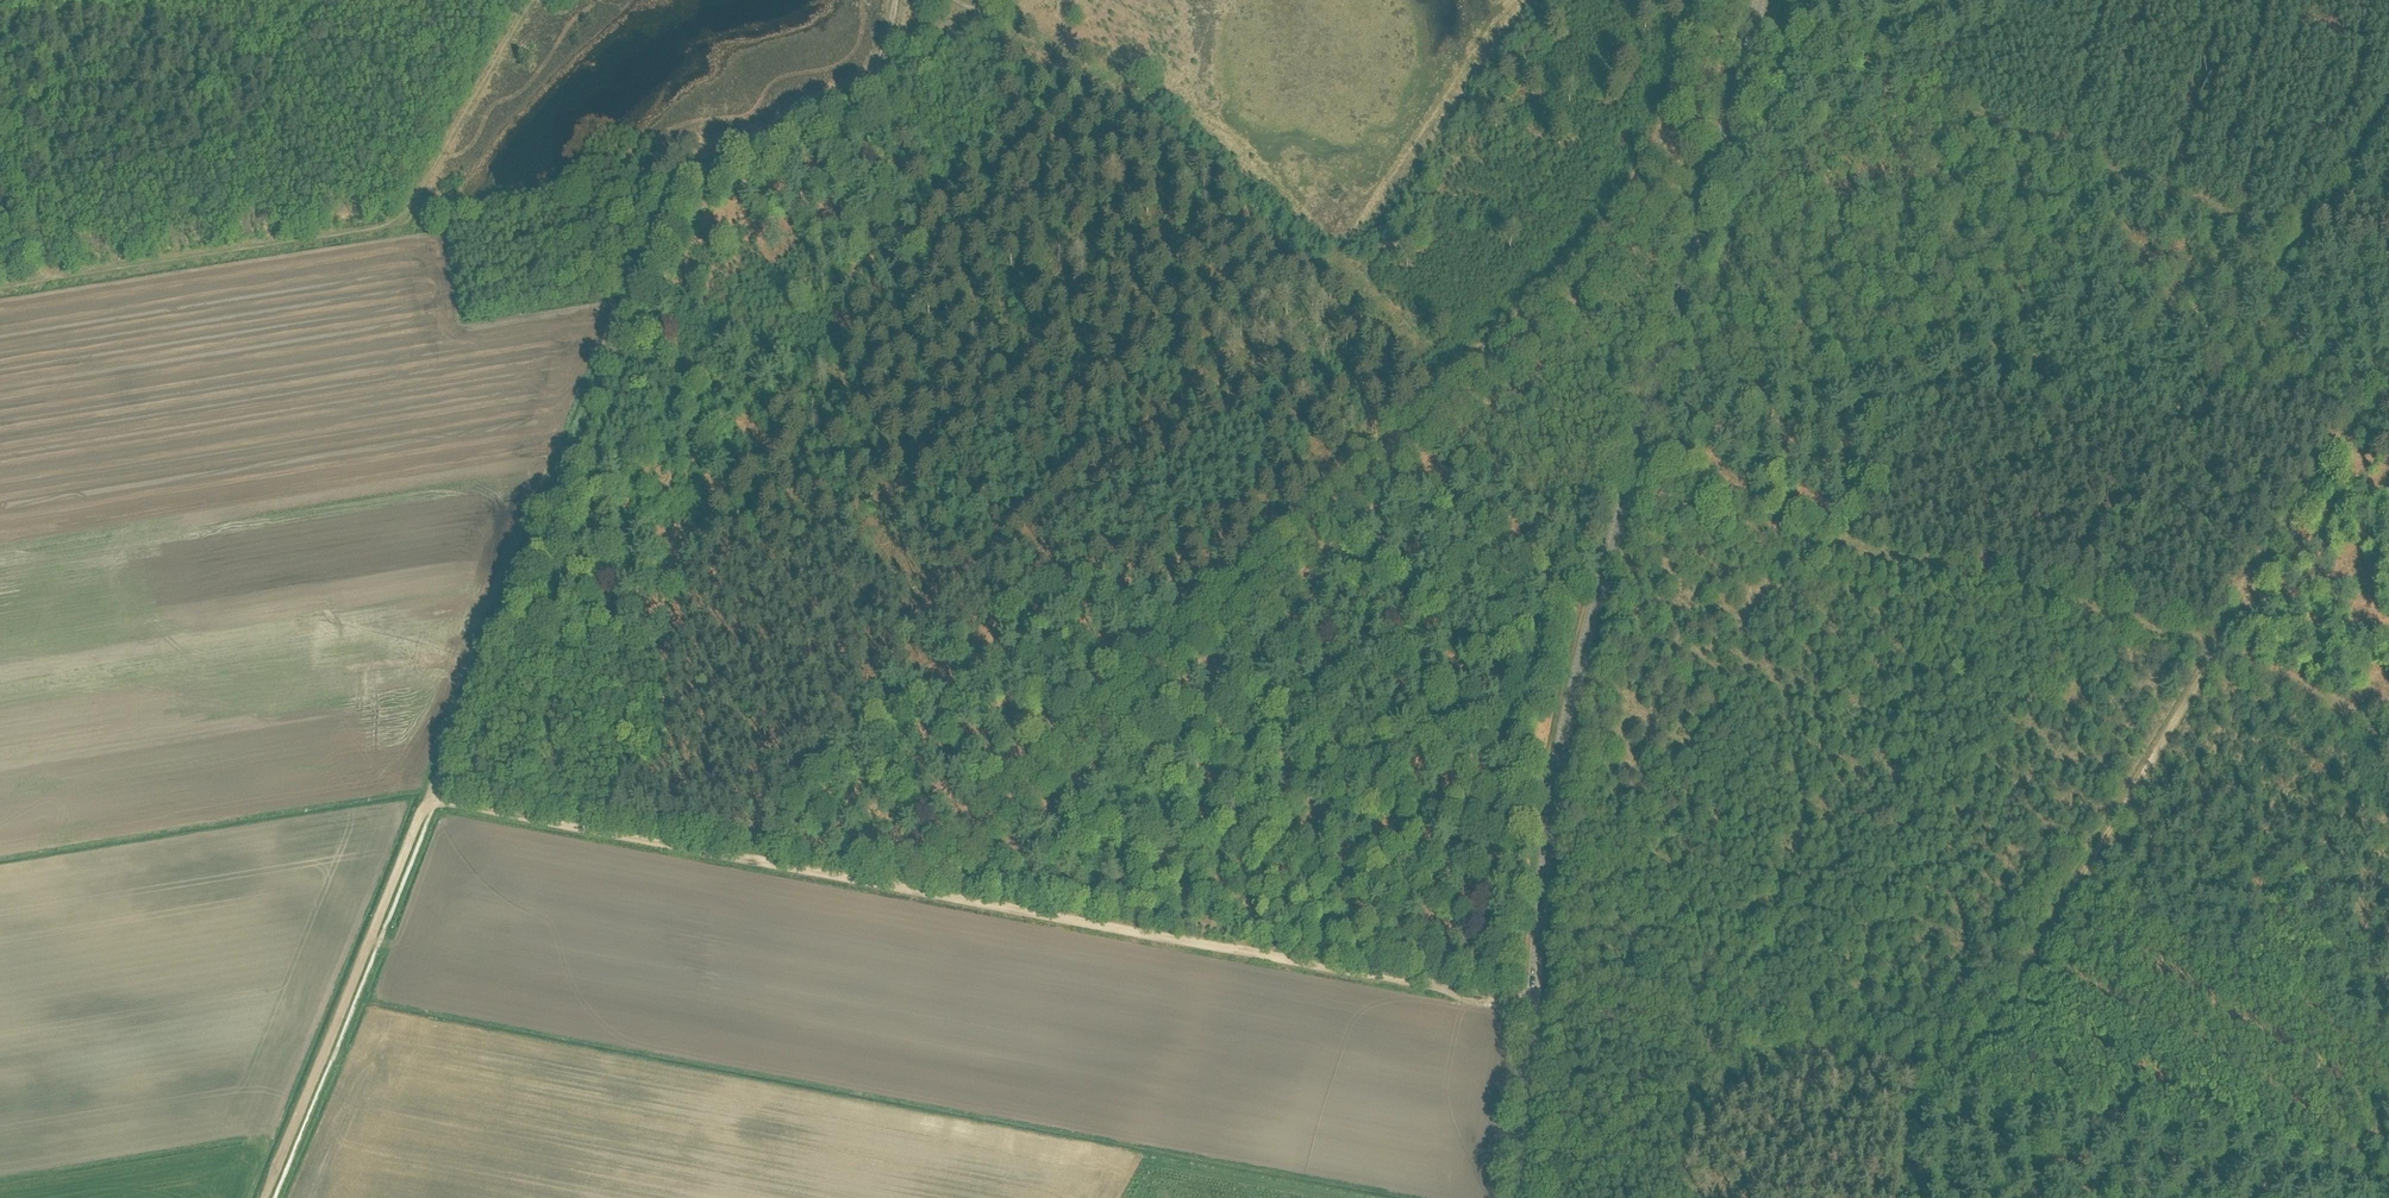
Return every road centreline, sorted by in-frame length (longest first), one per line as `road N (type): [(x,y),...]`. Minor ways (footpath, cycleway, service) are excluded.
road 1 (tertiary): [(1516,1197),(1562,735),(1760,0)]
road 2 (track): [(894,888),(1618,221),(1651,165),(1712,0)]
road 3 (track): [(431,800),(672,194),(843,93)]
road 4 (track): [(1927,1070),(1953,1074),(1982,1046),(2303,505),(2388,385)]
road 5 (track): [(1627,486),(2217,647),(2388,731)]
road 6 (track): [(534,0),(411,206),(391,223),(39,282)]
road 7 (track): [(1481,995),(894,888)]
road 8 (track): [(2388,263),(2052,145),(1887,70)]
road 9 (track): [(894,888),(431,800)]
road 10 (track): [(1927,1070),(1481,995)]
road 11 (track): [(265,1197),(431,800)]
road 12 (track): [(1887,70),(1738,0)]
road 13 (track): [(39,282),(25,202),(0,126)]
road 14 (track): [(870,77),(981,10)]

